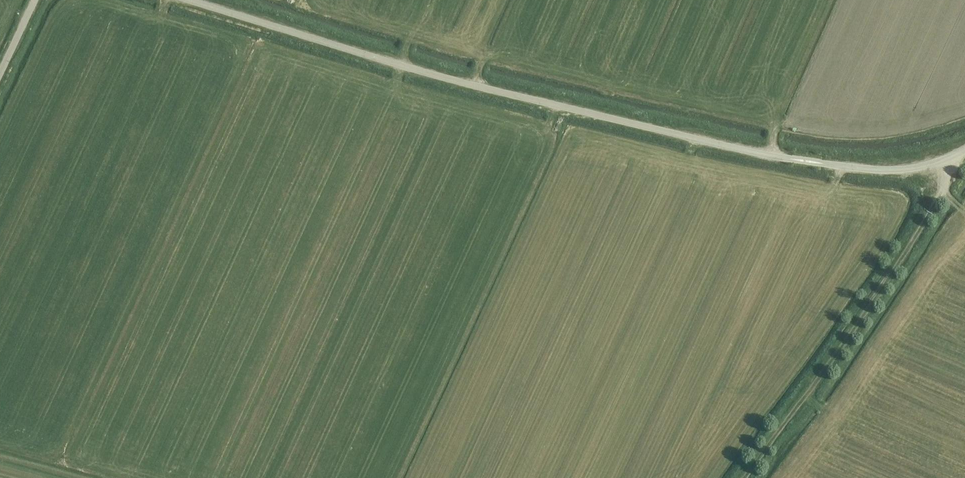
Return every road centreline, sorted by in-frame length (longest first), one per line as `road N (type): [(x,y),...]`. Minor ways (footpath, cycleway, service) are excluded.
road 1 (unclassified): [(186,0),(556,107),(782,158),(914,169),(964,151)]
road 2 (track): [(961,153),(930,213),(742,477)]

